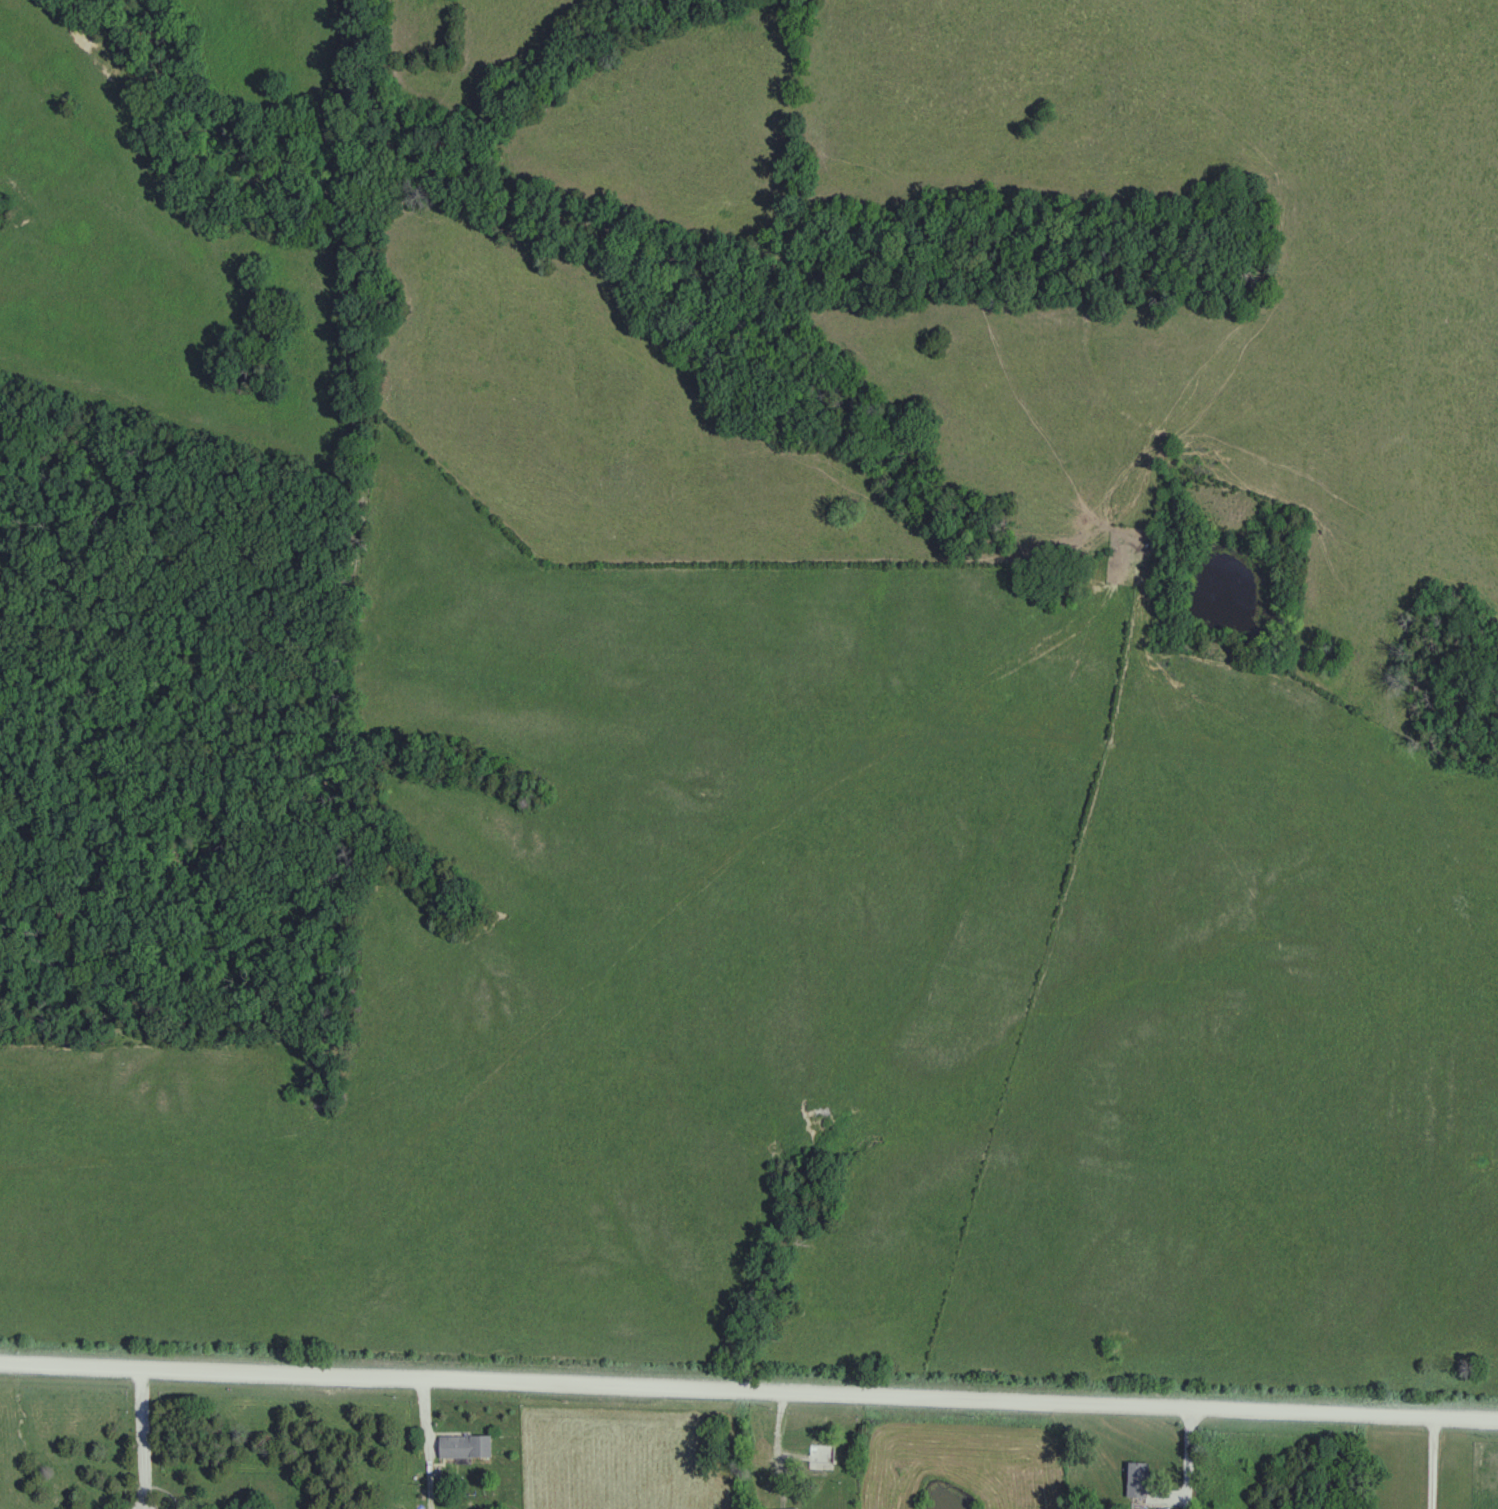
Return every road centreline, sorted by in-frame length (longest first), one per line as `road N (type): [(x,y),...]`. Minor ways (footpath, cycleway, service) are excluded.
road 1 (tertiary): [(1497,1422),(0,1363)]

